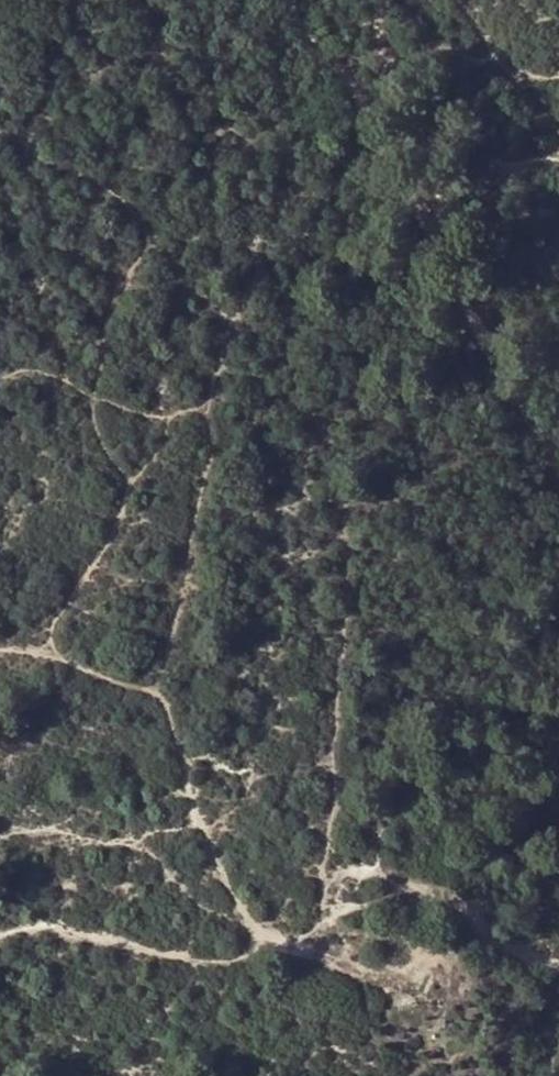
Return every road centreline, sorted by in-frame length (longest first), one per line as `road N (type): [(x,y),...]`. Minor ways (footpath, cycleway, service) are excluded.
road 1 (track): [(558,470),(461,320),(358,102),(296,30),(285,0)]

